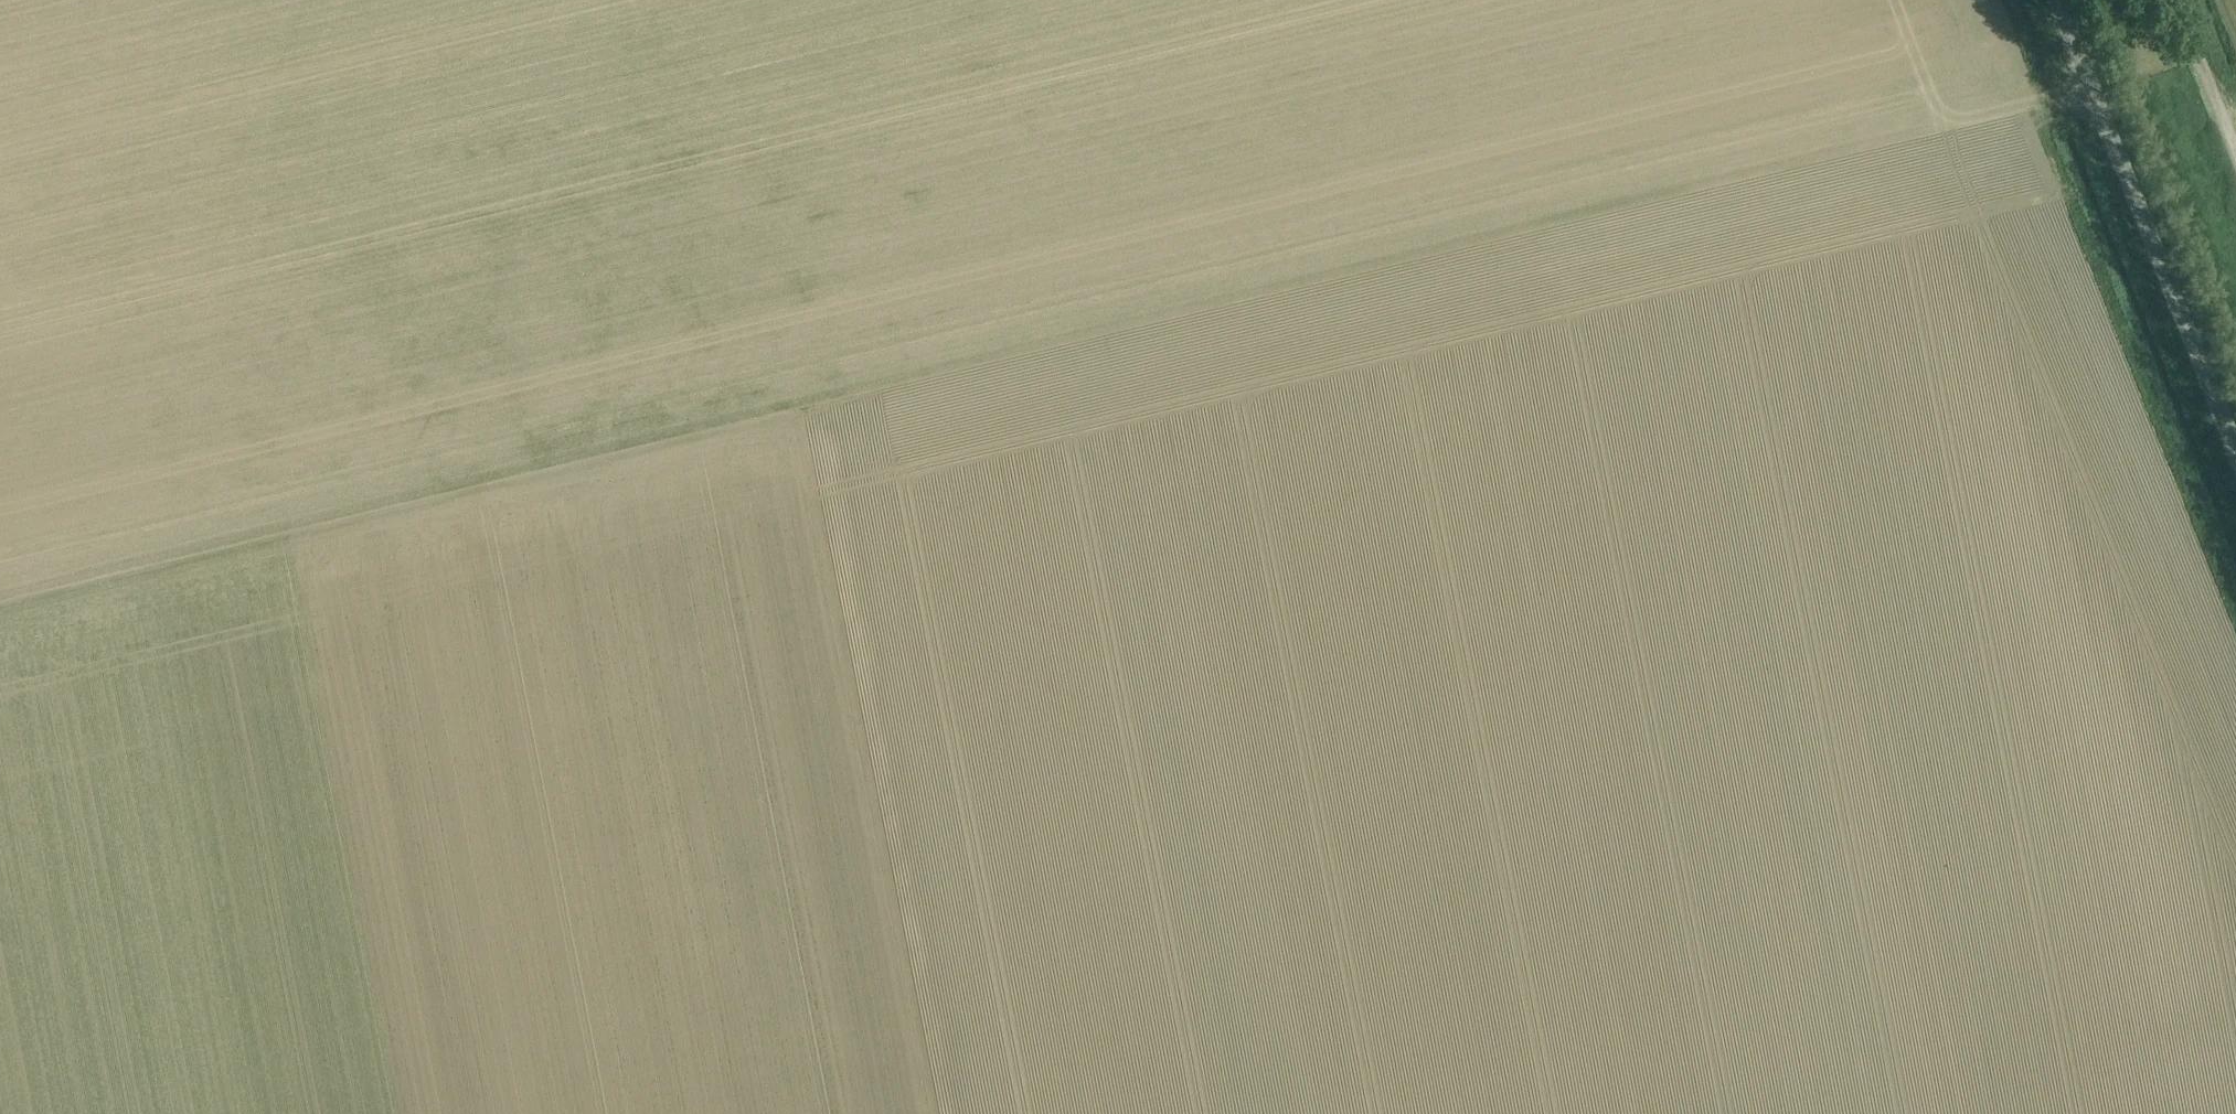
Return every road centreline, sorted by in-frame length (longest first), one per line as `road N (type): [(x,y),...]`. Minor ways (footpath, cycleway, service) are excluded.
road 1 (unclassified): [(2057,0),(2235,450)]
road 2 (track): [(2235,128),(2185,0)]

